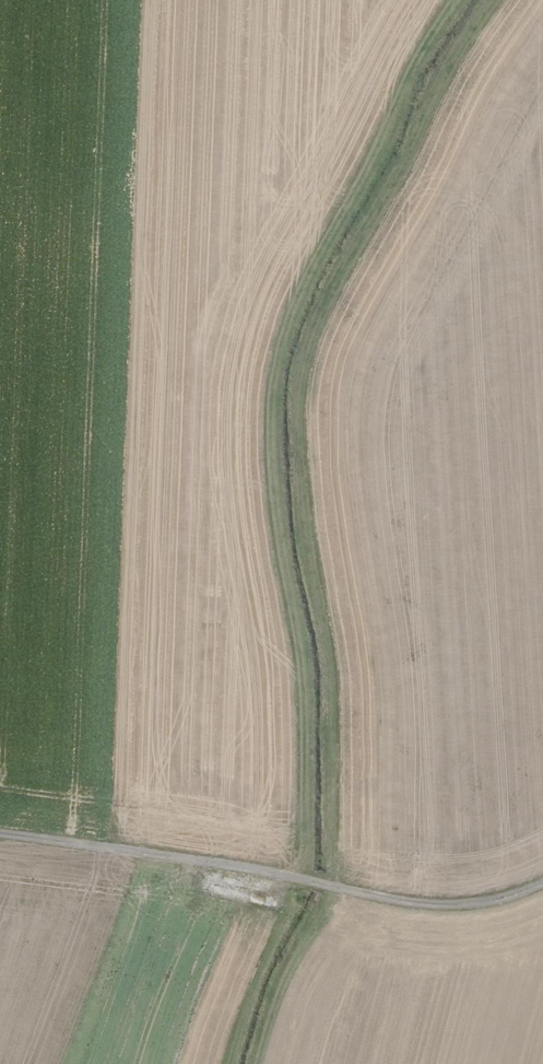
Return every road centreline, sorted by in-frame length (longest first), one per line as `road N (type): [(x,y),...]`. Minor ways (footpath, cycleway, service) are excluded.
road 1 (track): [(0,834),(257,868),(434,904),(512,897),(542,879)]

